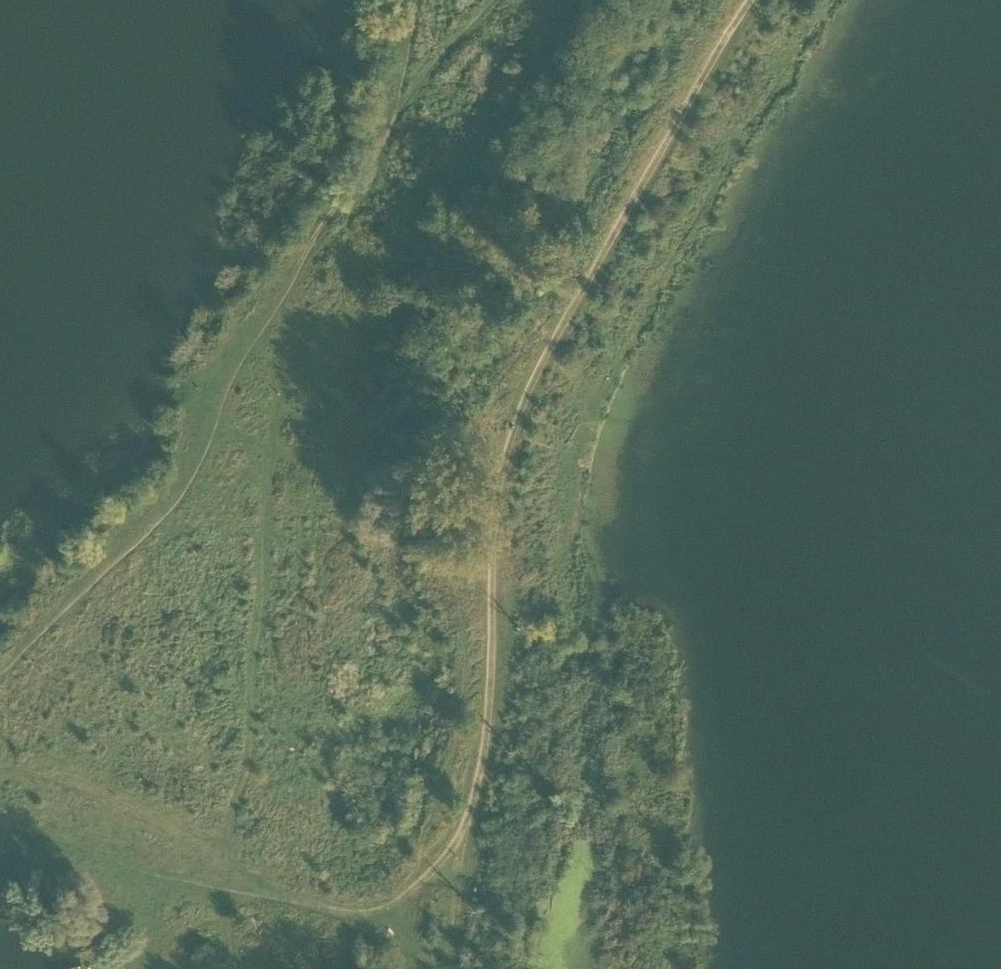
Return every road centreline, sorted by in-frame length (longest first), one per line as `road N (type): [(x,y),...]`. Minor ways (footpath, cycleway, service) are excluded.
road 1 (track): [(754,0),(679,116),(532,384),(504,460),(489,710),(449,968)]

